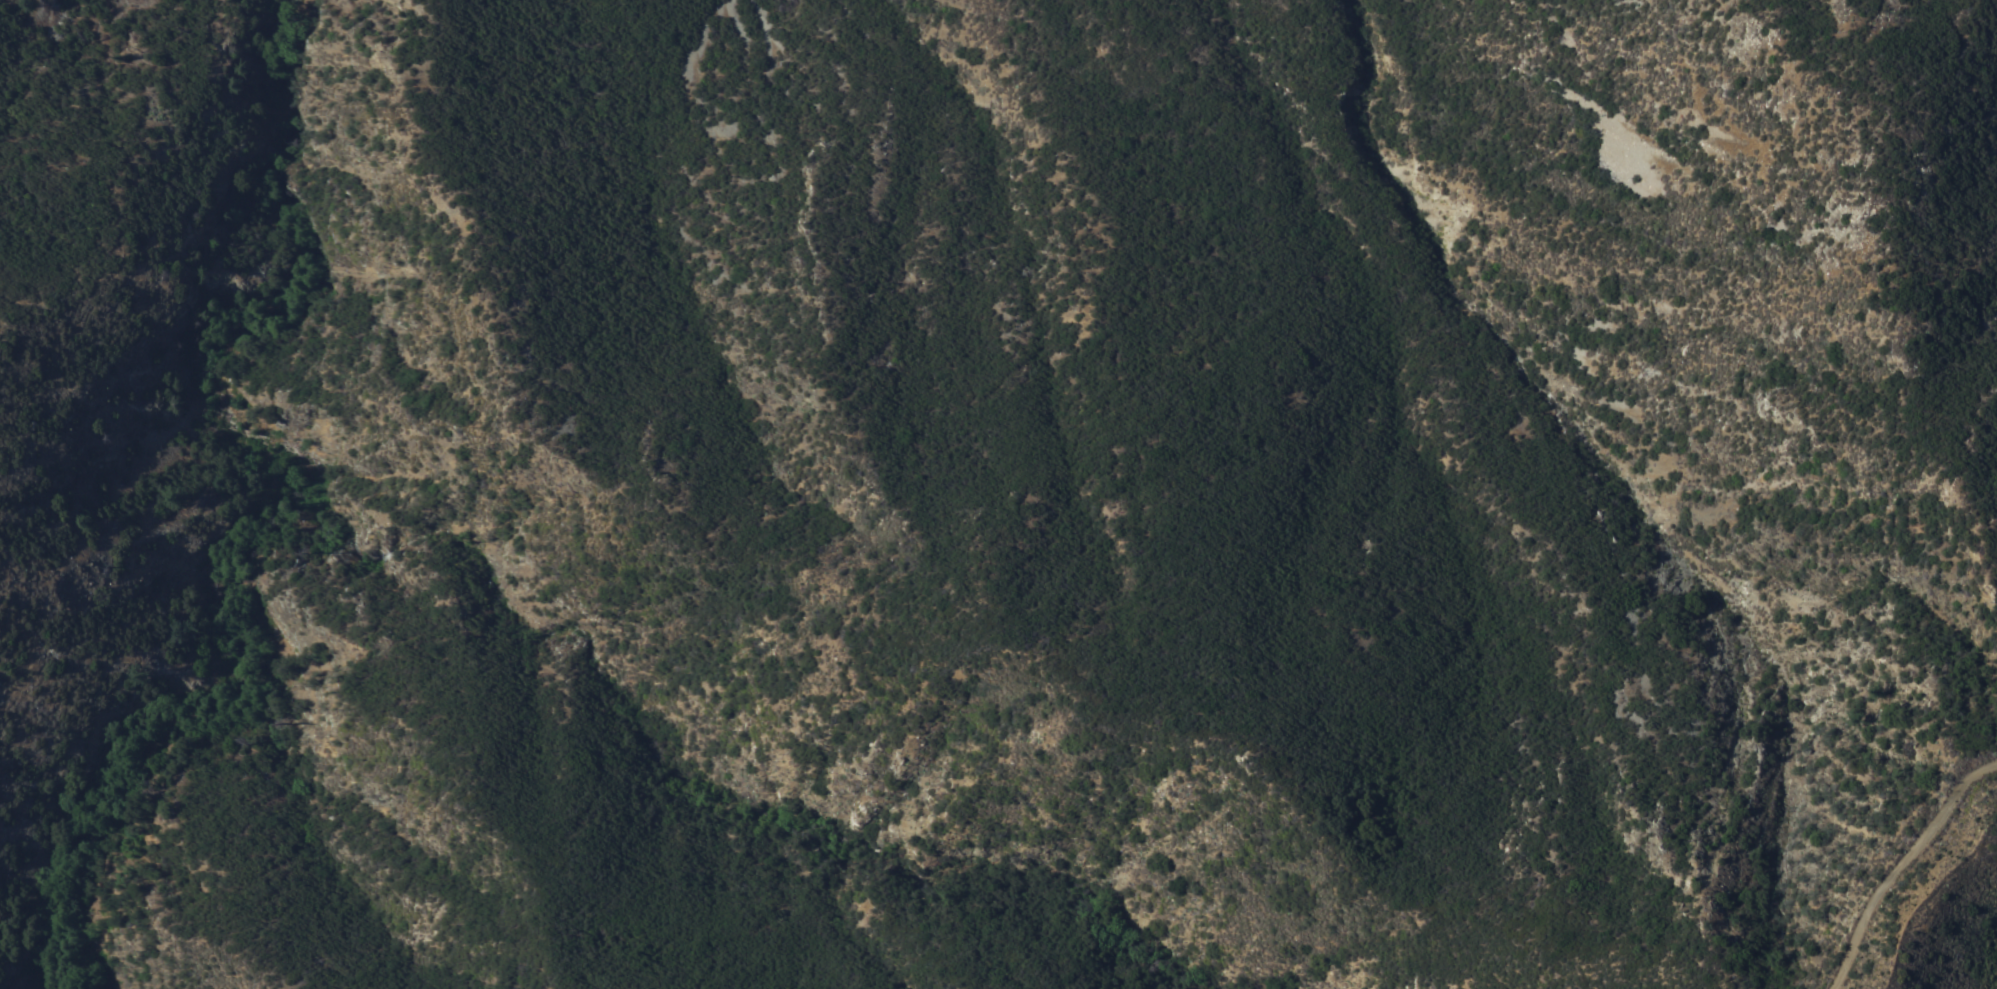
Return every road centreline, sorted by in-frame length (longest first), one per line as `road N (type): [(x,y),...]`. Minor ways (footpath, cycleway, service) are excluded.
road 1 (track): [(1996,765),(1958,789),(1882,886),(1830,988)]

